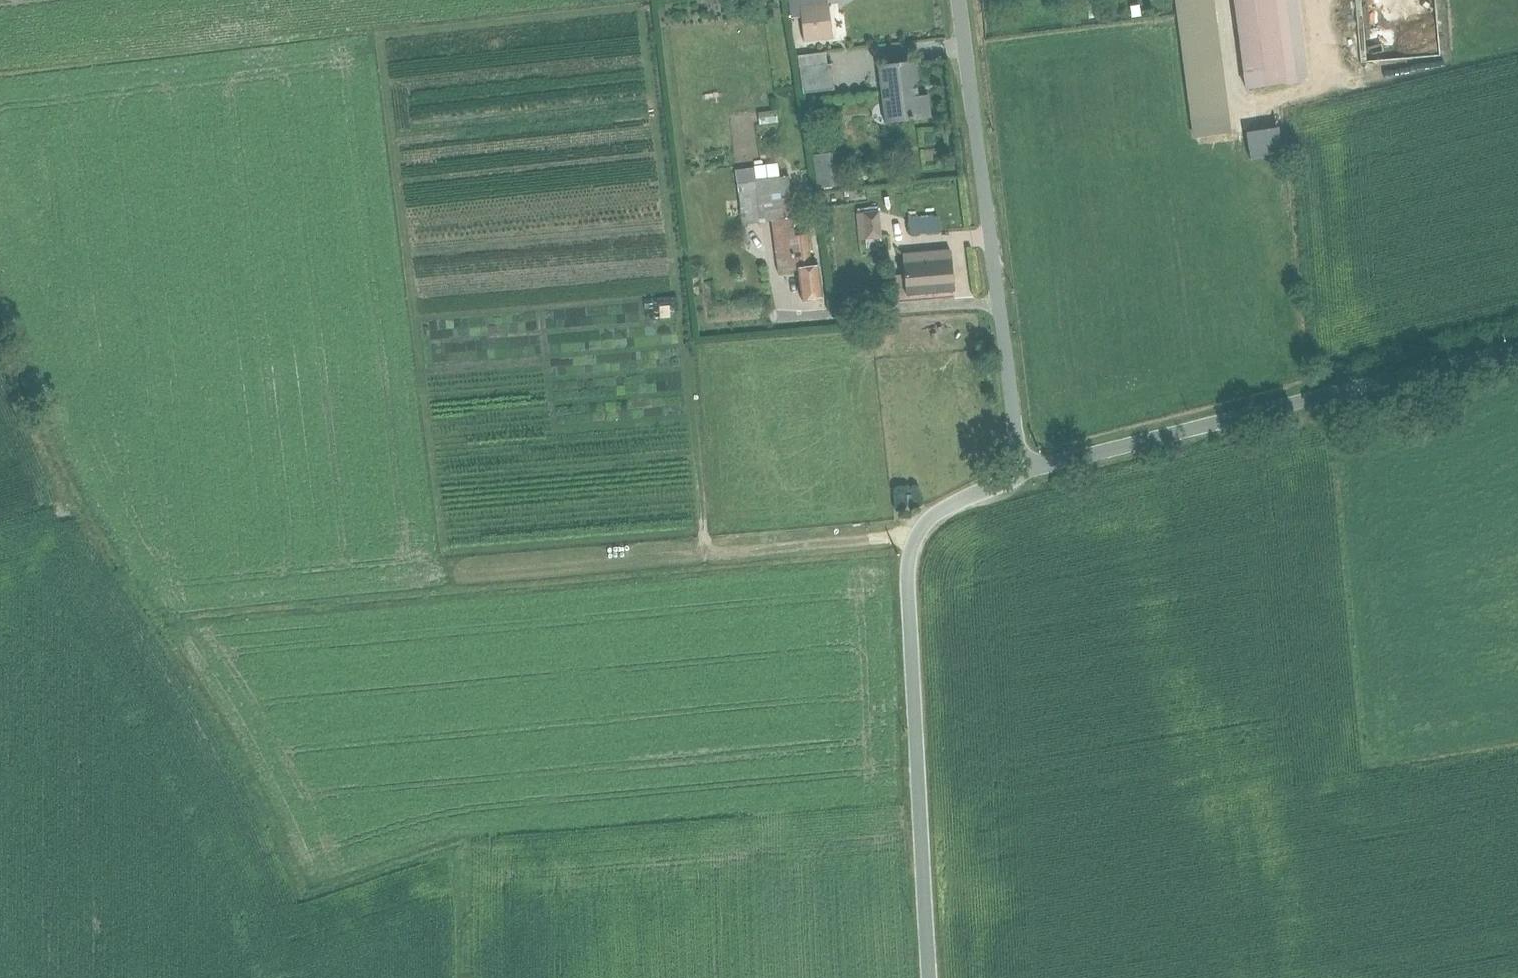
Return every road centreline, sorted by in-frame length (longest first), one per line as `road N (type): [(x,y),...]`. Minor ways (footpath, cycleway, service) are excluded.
road 1 (residential): [(1021,468),(929,518),(911,543),(927,977)]
road 2 (residential): [(1517,351),(1051,468),(1021,468)]
road 3 (unclassified): [(1021,468),(962,0)]

